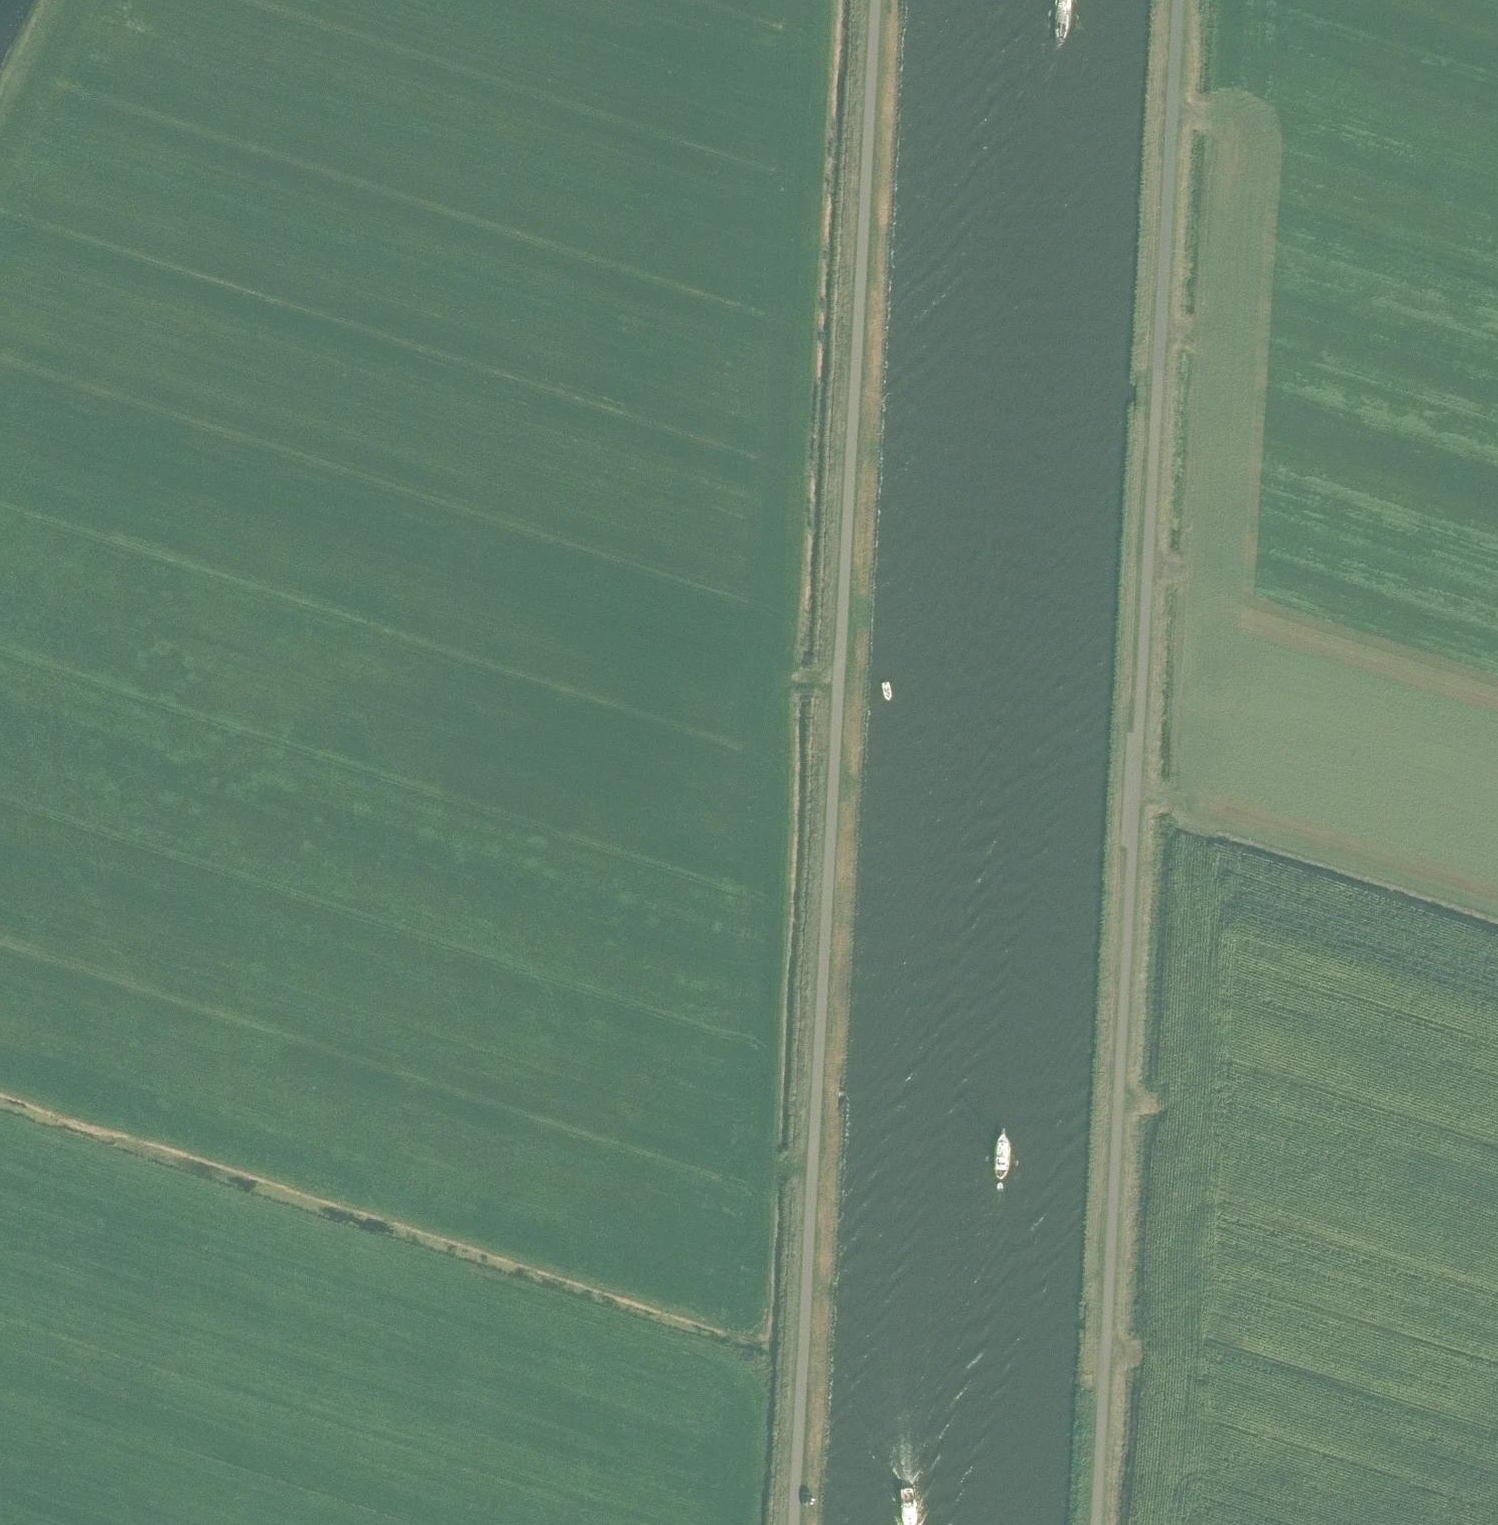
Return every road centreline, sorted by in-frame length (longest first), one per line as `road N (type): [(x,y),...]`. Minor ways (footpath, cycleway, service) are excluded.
road 1 (unclassified): [(784,1524),(872,0)]
road 2 (unclassified): [(1096,1524),(1181,0)]

